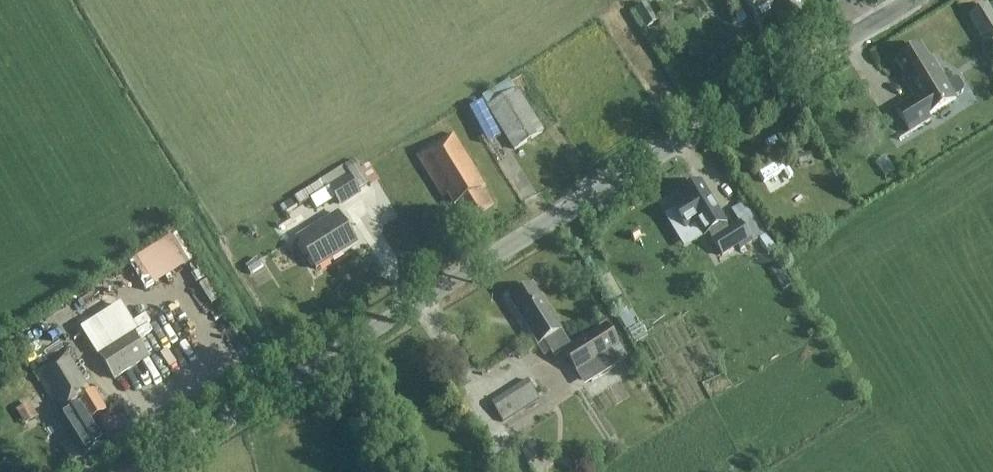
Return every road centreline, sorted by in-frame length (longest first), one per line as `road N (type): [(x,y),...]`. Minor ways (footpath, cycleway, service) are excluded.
road 1 (tertiary): [(144,471),(863,31)]

